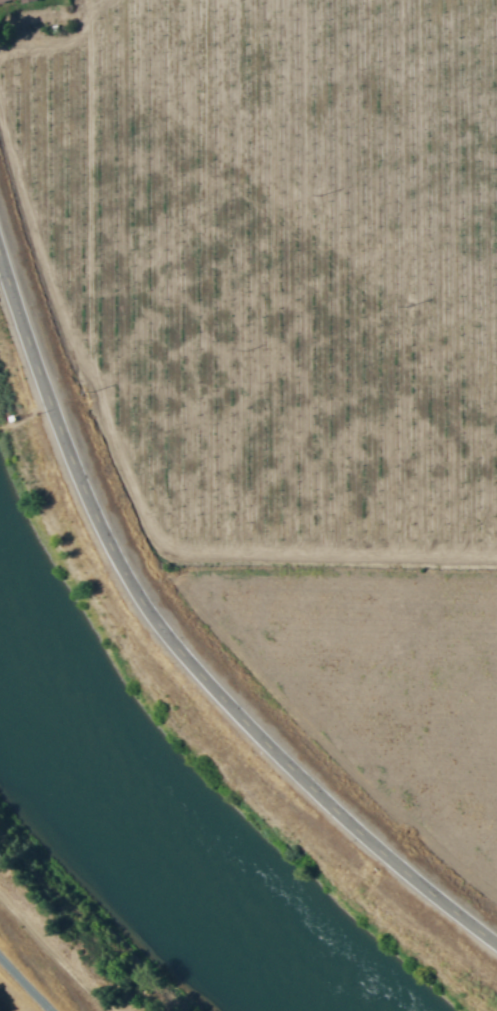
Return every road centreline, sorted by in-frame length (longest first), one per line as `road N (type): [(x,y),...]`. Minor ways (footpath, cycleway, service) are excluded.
road 1 (residential): [(496,939),(351,821),(252,725),(153,608),(84,472),(0,233)]

